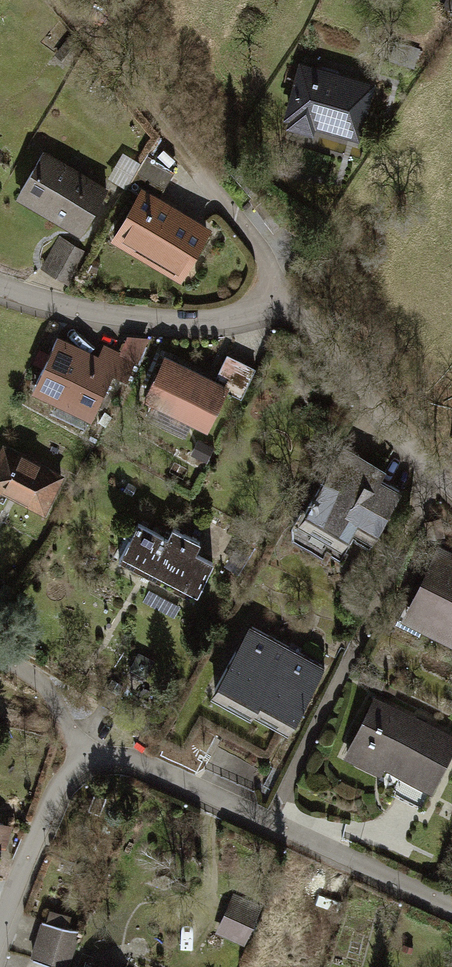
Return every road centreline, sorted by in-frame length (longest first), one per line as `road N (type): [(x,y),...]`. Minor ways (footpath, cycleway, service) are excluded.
road 1 (residential): [(83,764),(128,761),(451,907)]
road 2 (residential): [(0,290),(95,318),(156,322),(221,320),(265,296)]
road 3 (residential): [(451,482),(265,296)]
road 4 (residential): [(0,956),(63,786),(83,764)]
road 5 (track): [(61,0),(178,152)]
road 6 (residential): [(265,296),(271,264),(259,235),(178,152)]
road 7 (residential): [(83,764),(44,685),(0,660)]

